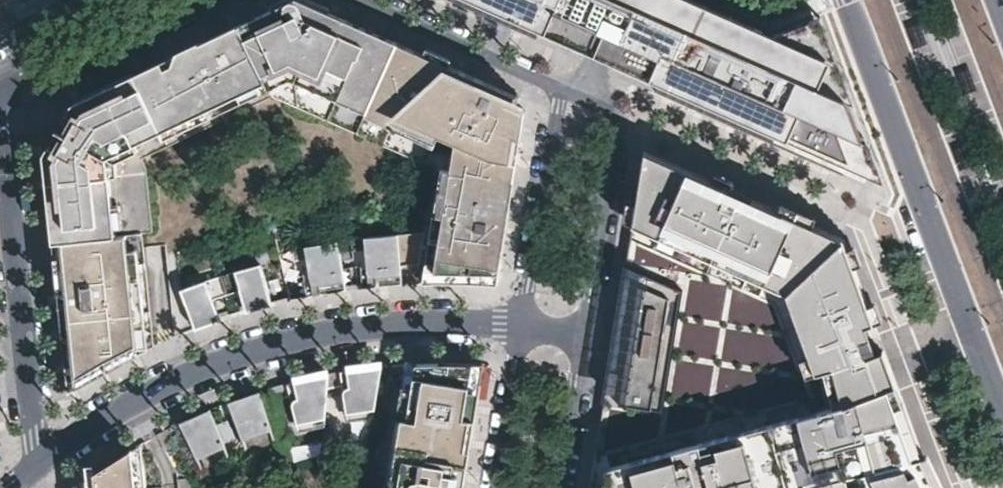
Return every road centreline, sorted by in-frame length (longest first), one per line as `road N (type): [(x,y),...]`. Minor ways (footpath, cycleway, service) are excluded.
road 1 (residential): [(519,324),(367,327),(244,353),(160,386),(37,462)]
road 2 (primary): [(850,0),(1002,405)]
road 3 (residential): [(37,462),(0,105)]
road 4 (residential): [(583,335),(620,113),(589,96)]
road 5 (residential): [(565,87),(519,324)]
road 6 (residential): [(365,0),(565,87)]
road 7 (residential): [(0,90),(189,0)]
road 8 (residential): [(519,324),(498,487)]
road 9 (residential): [(562,487),(583,335)]

